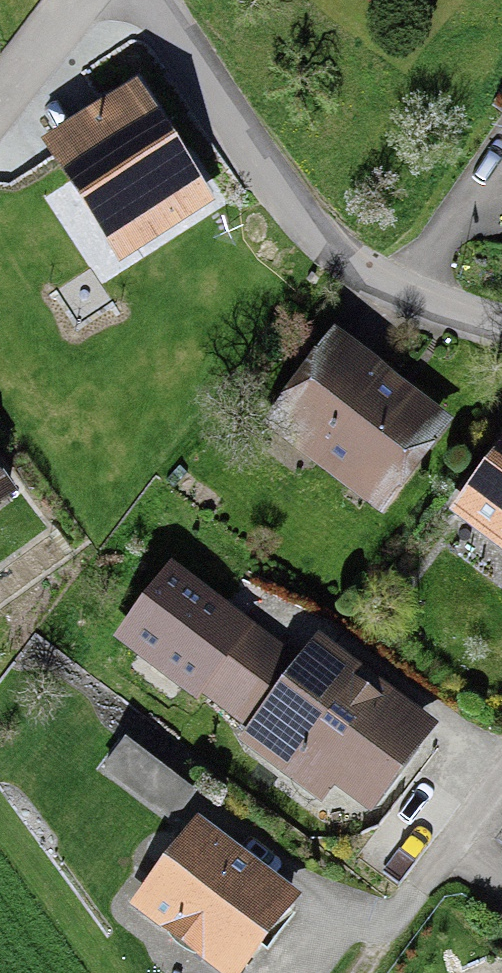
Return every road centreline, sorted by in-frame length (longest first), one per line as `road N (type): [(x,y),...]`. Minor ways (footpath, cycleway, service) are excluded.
road 1 (residential): [(501,326),(379,281),(310,226),(148,0)]
road 2 (residential): [(406,902),(501,778)]
road 3 (residential): [(74,0),(0,98)]

